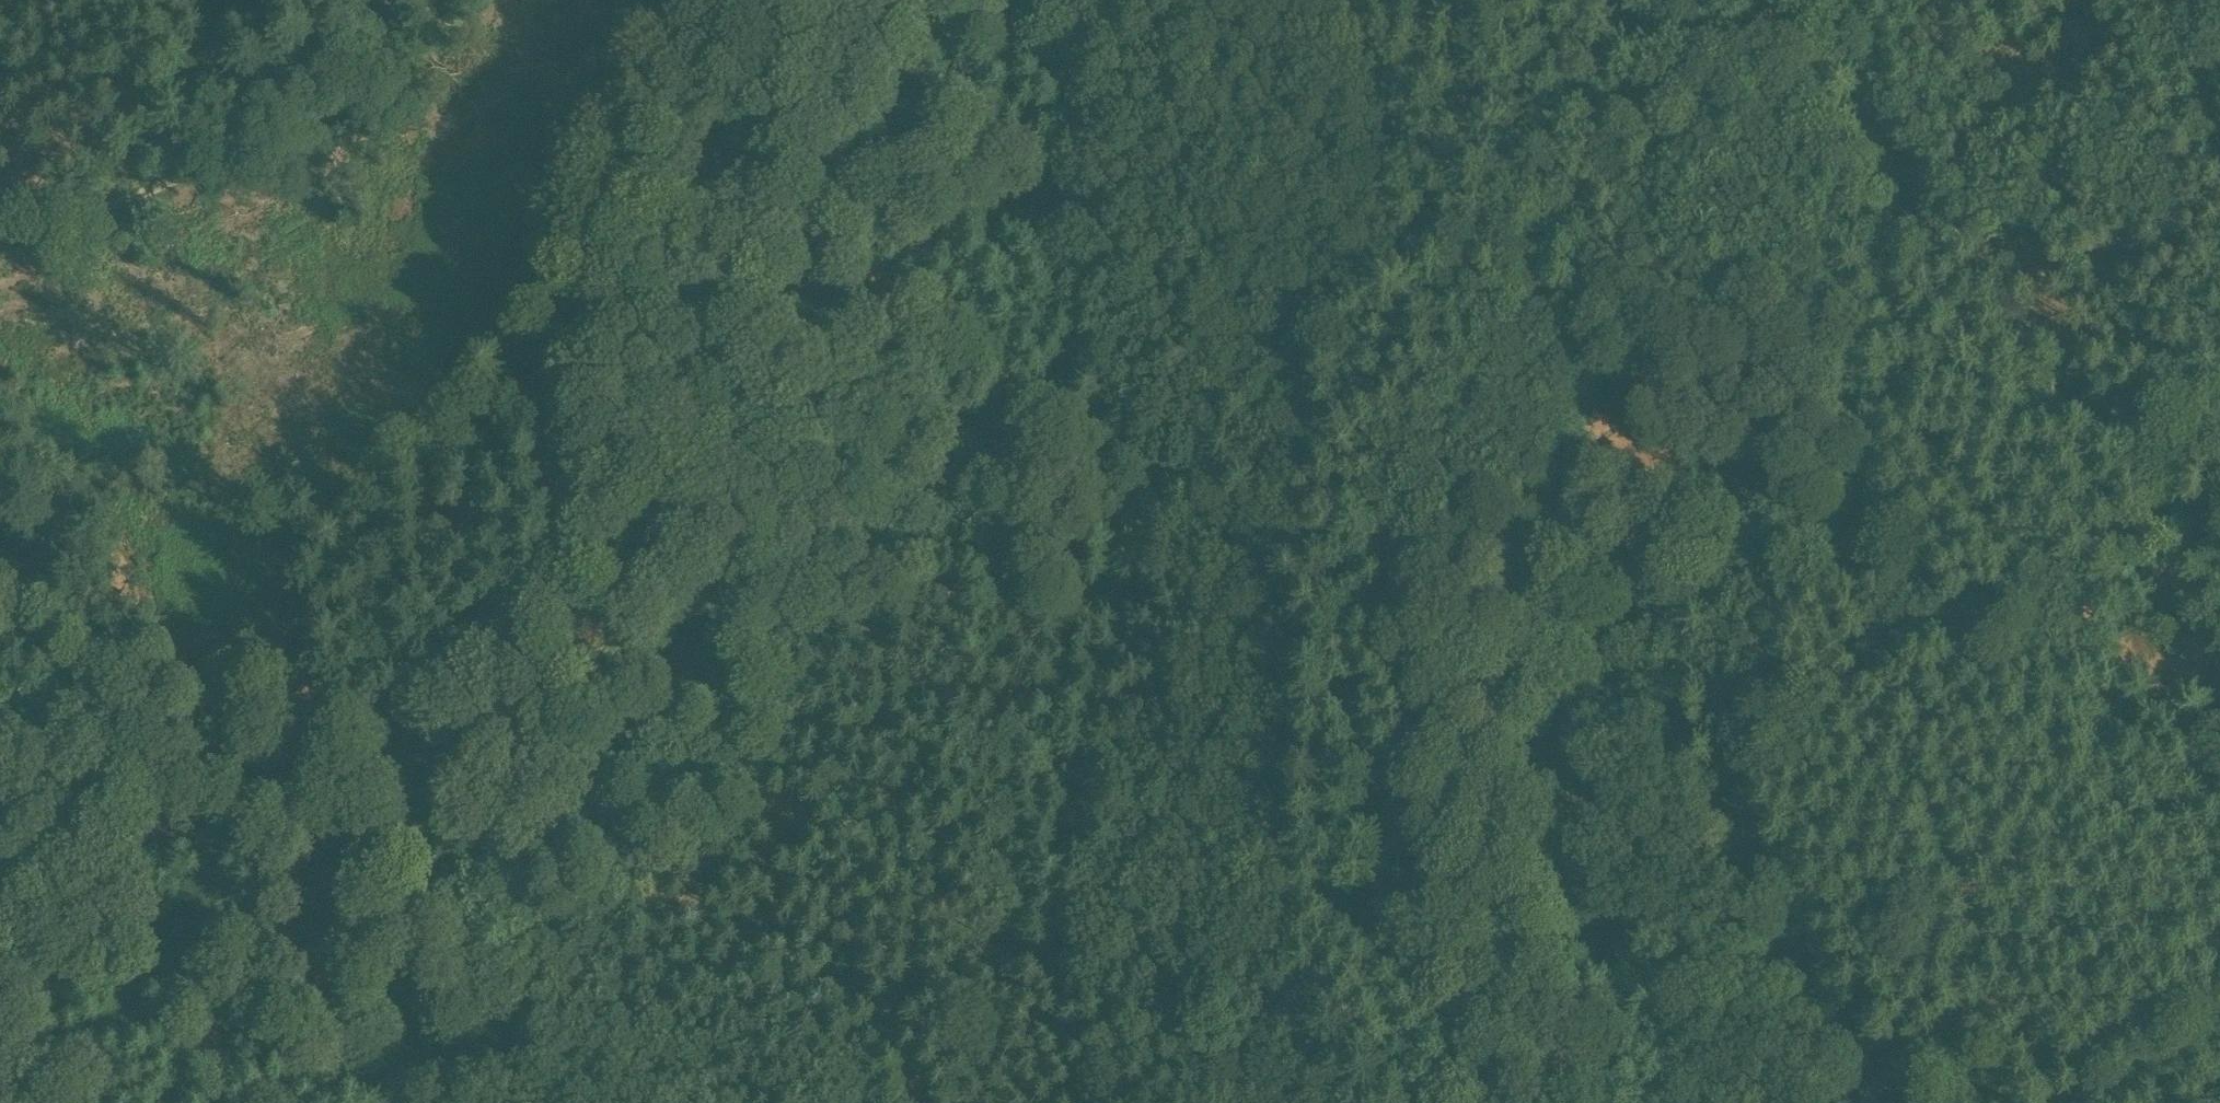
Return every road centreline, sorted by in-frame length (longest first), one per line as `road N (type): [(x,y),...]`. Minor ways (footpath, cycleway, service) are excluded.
road 1 (track): [(1820,0),(2046,359),(2219,545)]
road 2 (track): [(399,0),(340,70),(216,160),(103,211),(0,242)]

